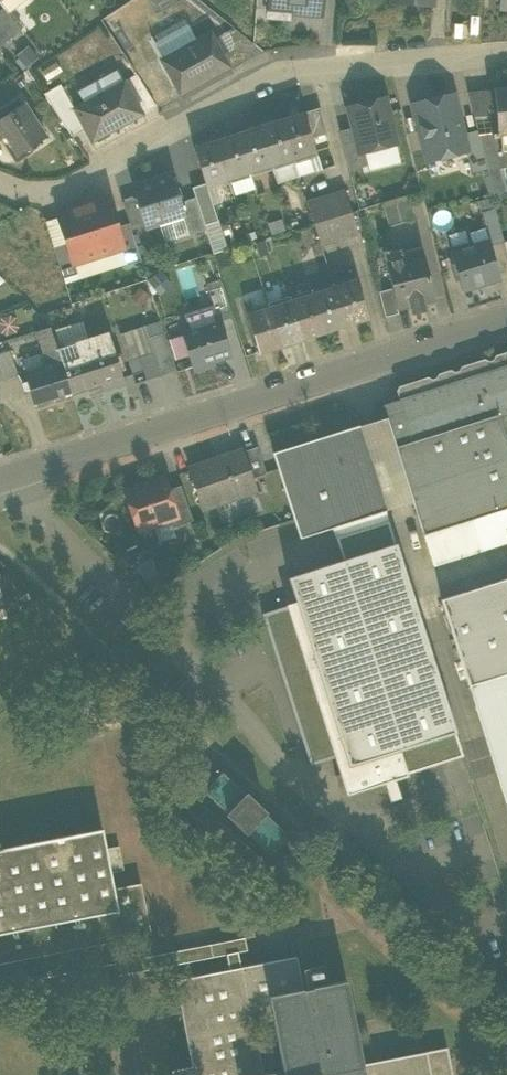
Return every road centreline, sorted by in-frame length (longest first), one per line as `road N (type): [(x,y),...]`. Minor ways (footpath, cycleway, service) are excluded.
road 1 (residential): [(506,52),(299,65),(50,194),(0,177)]
road 2 (residential): [(0,477),(506,316)]

